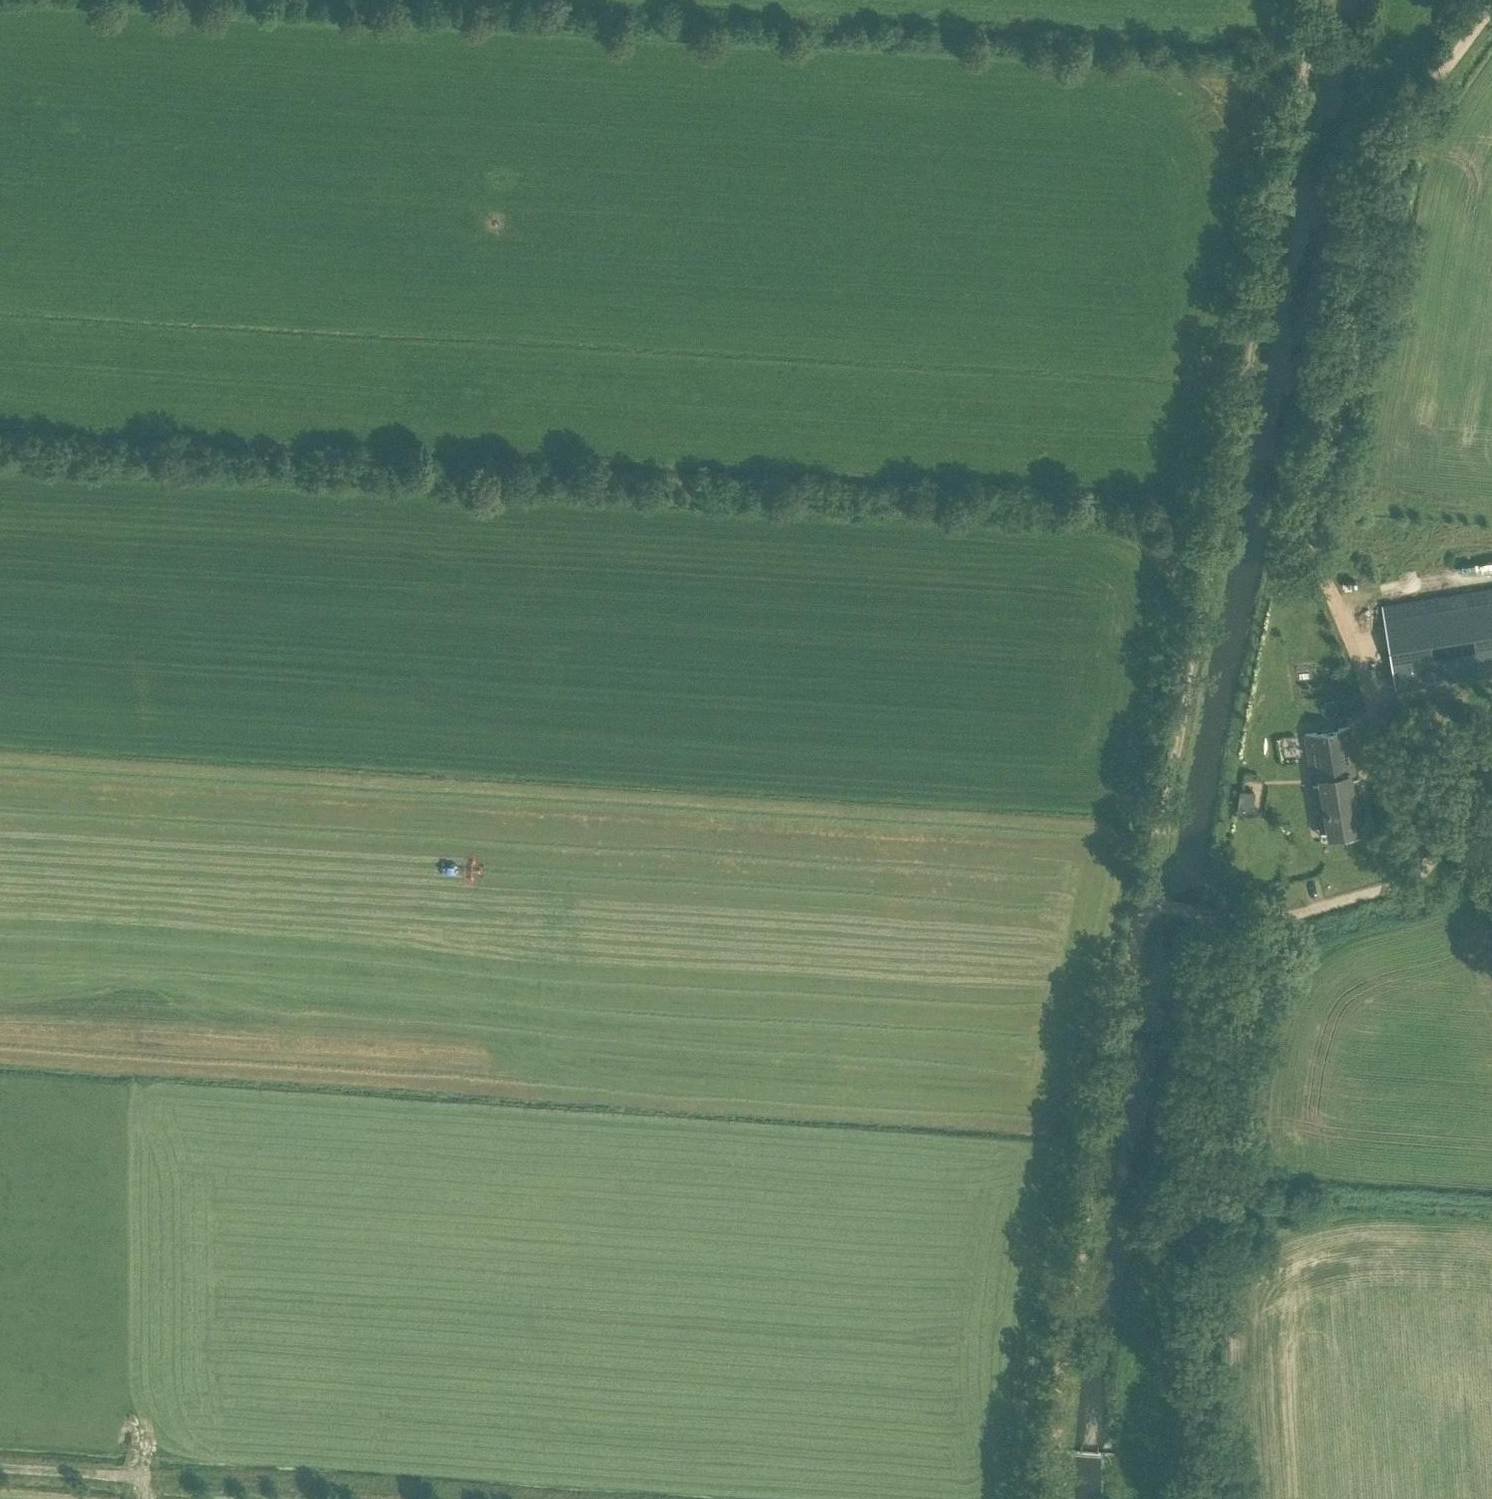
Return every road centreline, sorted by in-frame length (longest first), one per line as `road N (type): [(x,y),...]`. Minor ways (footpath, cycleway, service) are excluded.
road 1 (track): [(1138,910),(1309,0)]
road 2 (track): [(1464,834),(1410,790),(1322,569),(1313,510),(1391,169),(1431,87),(1491,4)]
road 3 (track): [(1053,1498),(1055,1426),(1138,910)]
road 4 (track): [(1255,922),(1227,994),(1224,1442),(1232,1498)]
road 5 (track): [(580,1498),(0,1462)]
road 6 (track): [(1255,922),(1343,863),(1404,843),(1464,834),(1491,862)]

